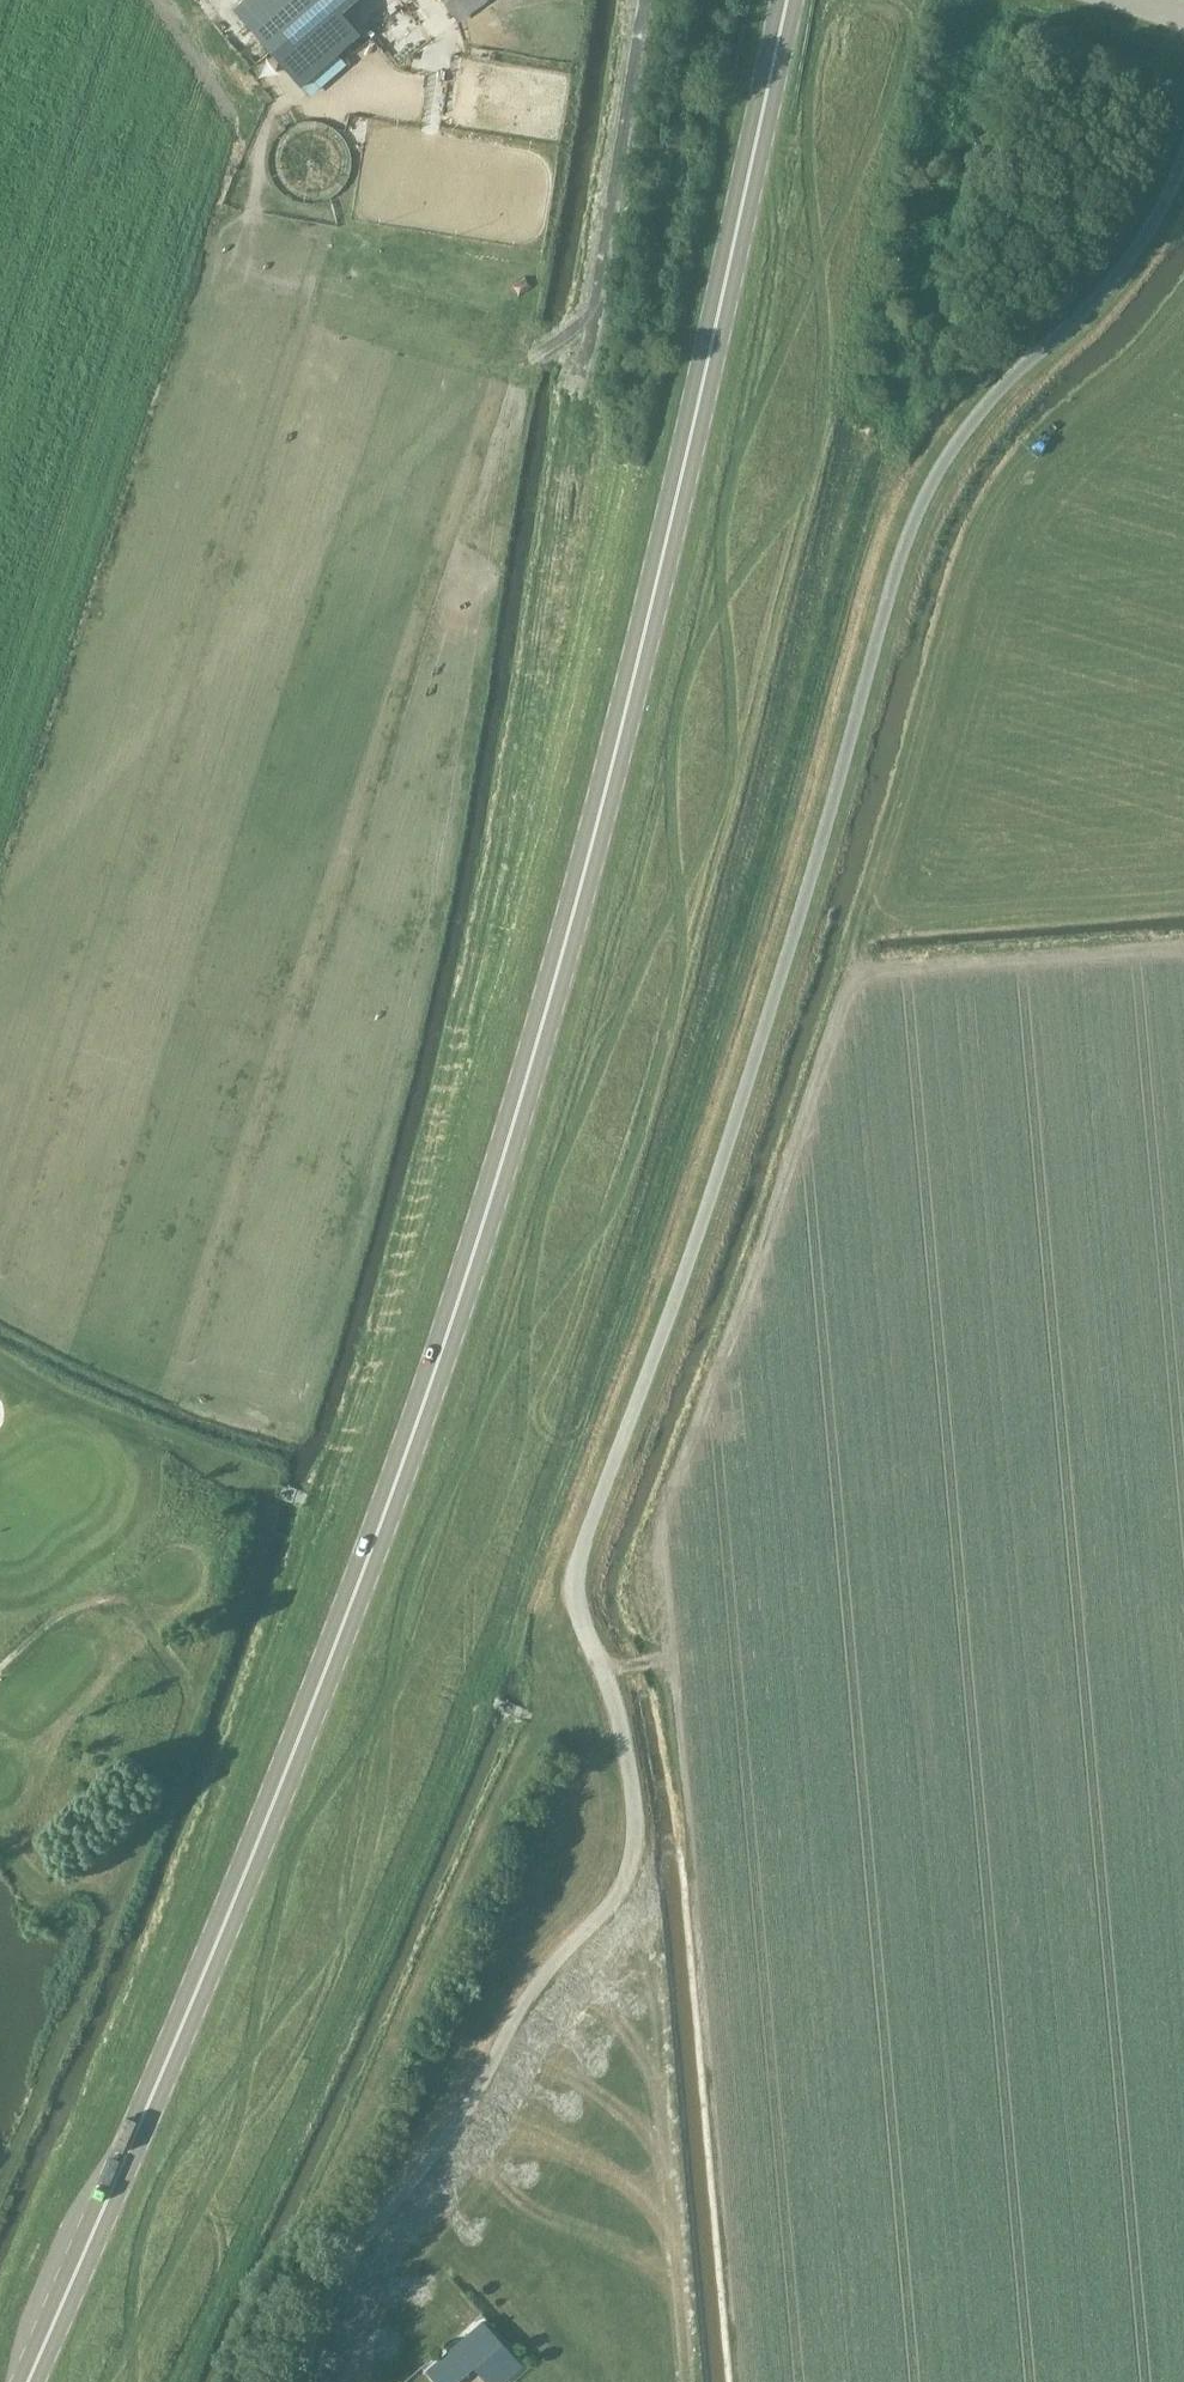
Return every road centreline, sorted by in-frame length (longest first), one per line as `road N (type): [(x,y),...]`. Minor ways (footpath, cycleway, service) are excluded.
road 1 (primary): [(35,2381),(136,2155),(463,1305),(648,628),(787,0)]

